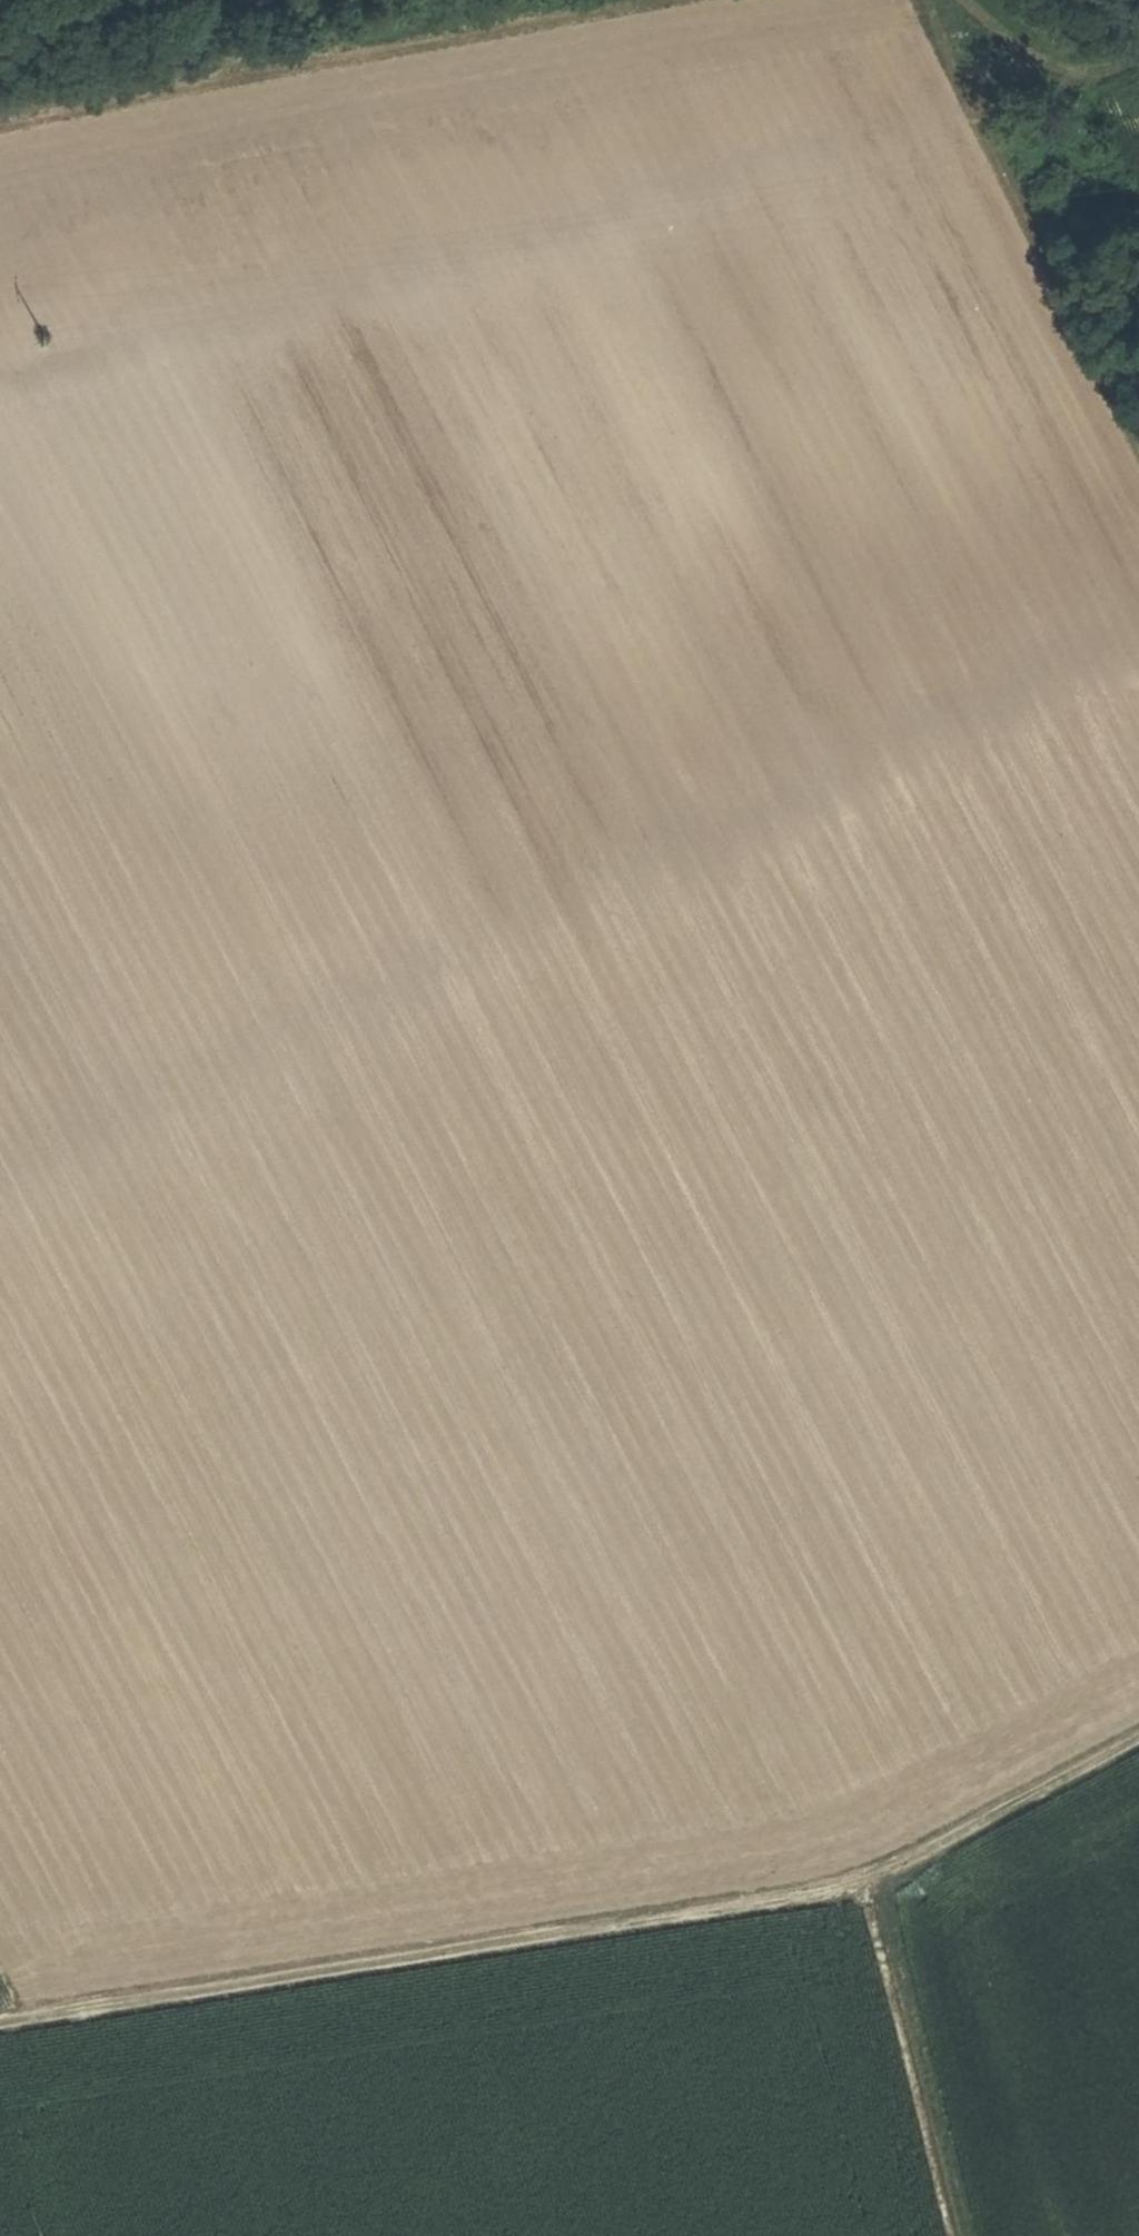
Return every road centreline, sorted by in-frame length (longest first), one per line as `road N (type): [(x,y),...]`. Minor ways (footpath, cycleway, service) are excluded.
road 1 (track): [(1138,1739),(934,1850),(829,1889),(0,2022)]
road 2 (track): [(0,127),(659,0)]
road 3 (track): [(956,2235),(864,1876)]
road 4 (track): [(964,0),(1048,65),(1091,75),(1138,59)]

